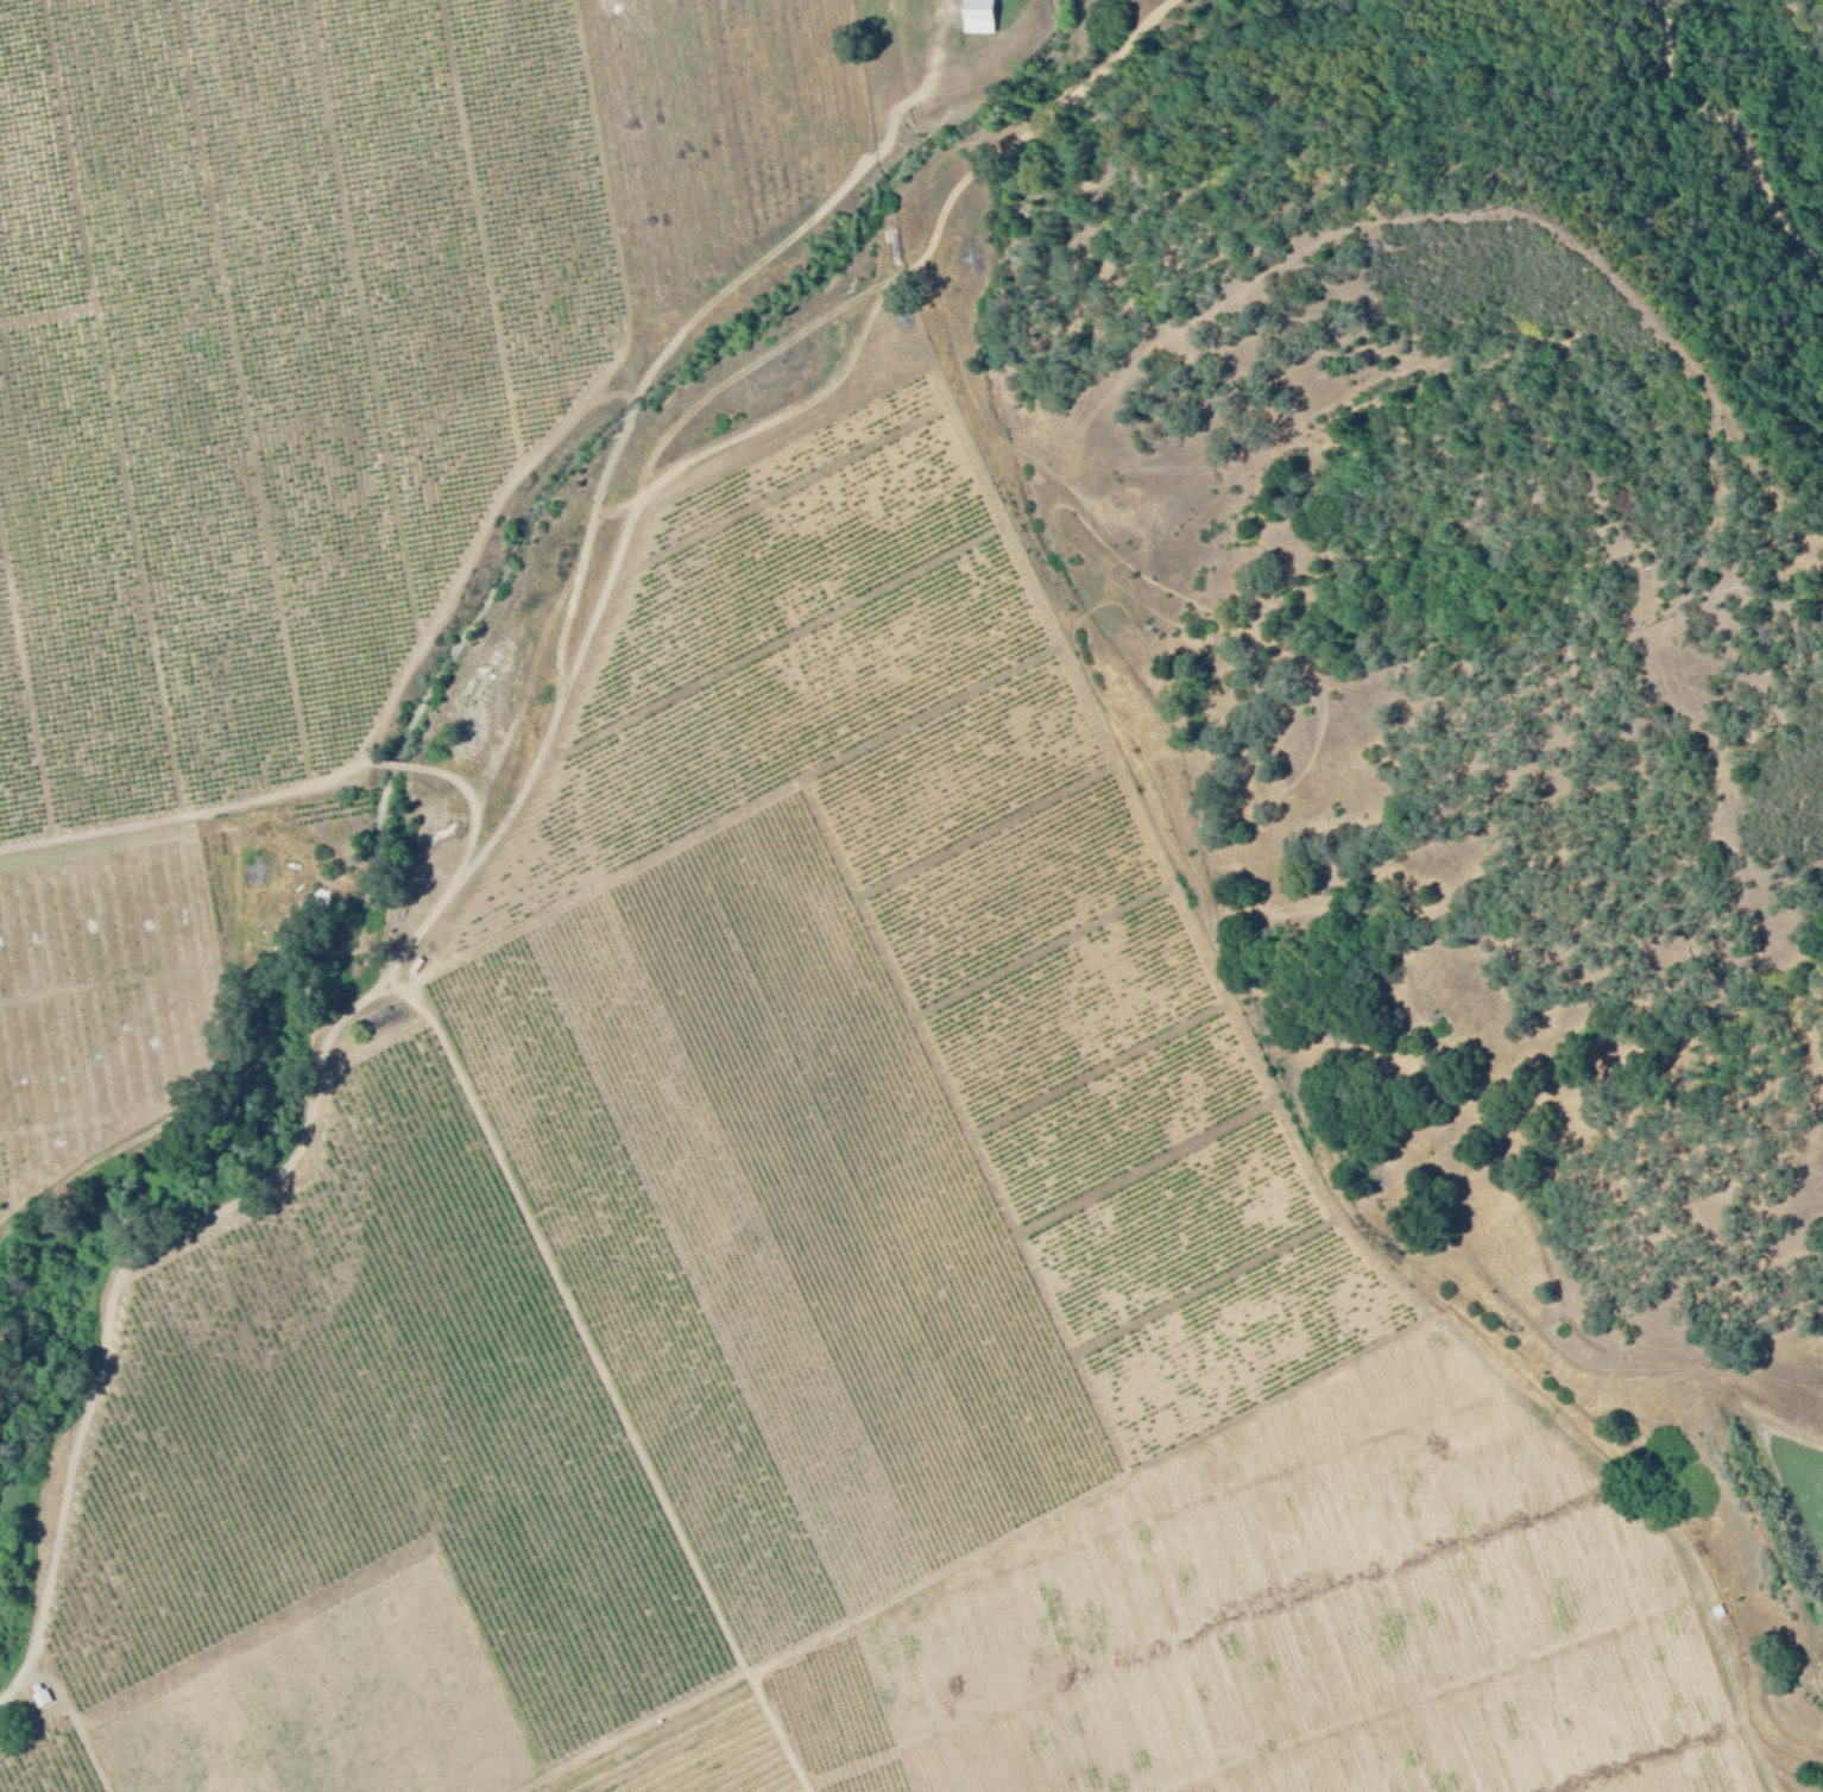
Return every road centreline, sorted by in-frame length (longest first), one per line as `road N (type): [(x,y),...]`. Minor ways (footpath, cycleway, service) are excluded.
road 1 (residential): [(0,1714),(29,1671),(68,1484),(131,1267),(267,1191),(302,1155),(330,1043),(402,978),(497,851),(573,708),(652,510),(692,477),(825,408),(865,373),(908,321),(939,228),(967,181),(1183,0)]

